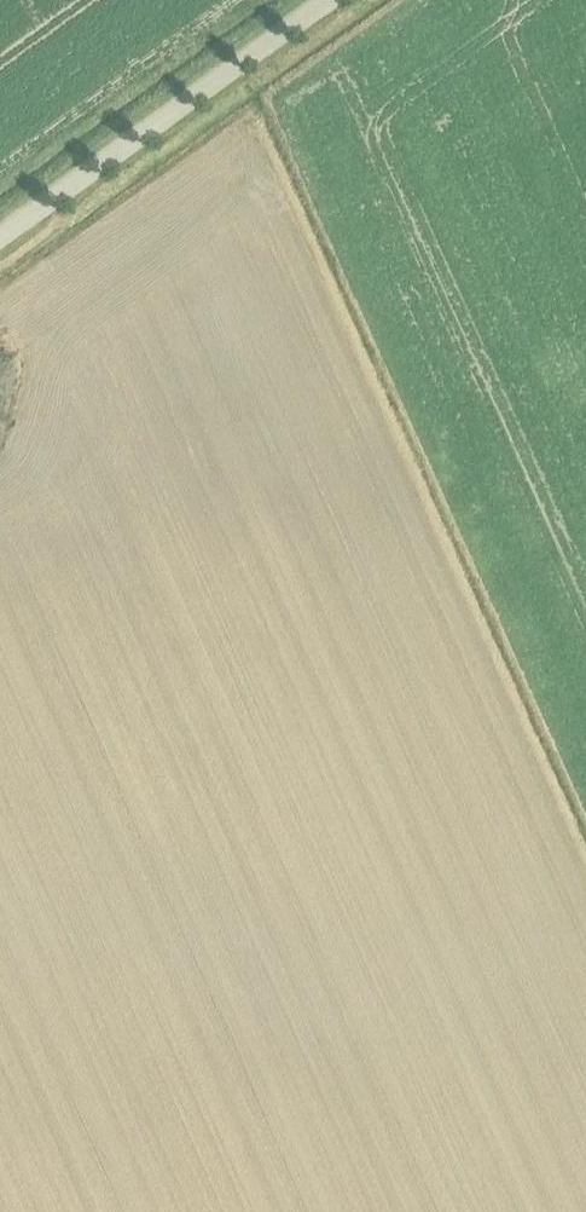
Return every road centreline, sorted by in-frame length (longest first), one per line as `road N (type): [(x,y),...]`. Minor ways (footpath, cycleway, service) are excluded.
road 1 (unclassified): [(0,238),(330,0)]

